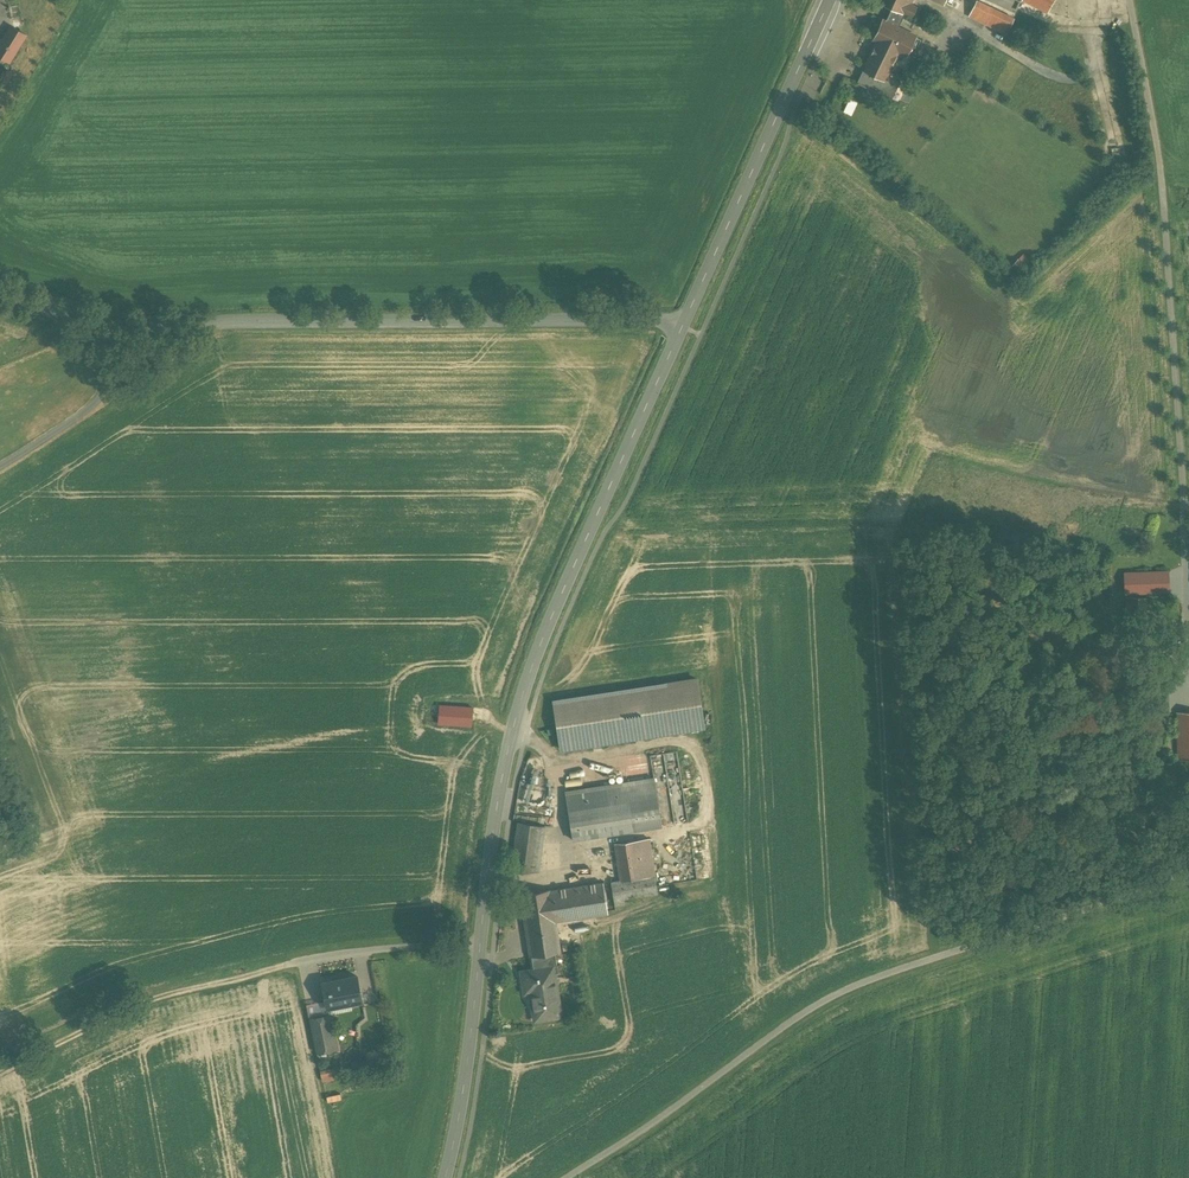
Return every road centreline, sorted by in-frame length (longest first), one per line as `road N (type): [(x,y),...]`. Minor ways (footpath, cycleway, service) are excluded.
road 1 (unclassified): [(568,1177),(816,1006),(895,971),(1148,891),(1188,857)]
road 2 (residential): [(681,328),(664,321),(98,326),(0,291)]
road 3 (unclassified): [(1188,662),(1165,201),(1130,0)]
road 4 (tertiary): [(681,328),(574,560),(517,713),(479,950)]
road 5 (tertiary): [(830,0),(681,328)]
road 6 (track): [(287,966),(154,999),(0,1072)]
road 7 (tertiary): [(479,950),(444,1177)]
road 8 (unclassified): [(479,950),(395,949),(287,966)]

